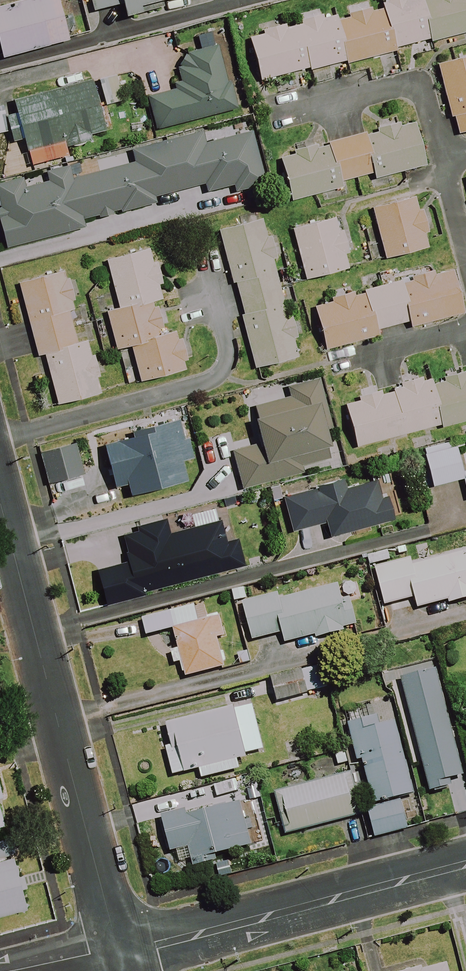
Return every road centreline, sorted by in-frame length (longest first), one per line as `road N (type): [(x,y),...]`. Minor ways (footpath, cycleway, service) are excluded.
road 1 (residential): [(0,499),(122,950)]
road 2 (residential): [(122,950),(465,865)]

